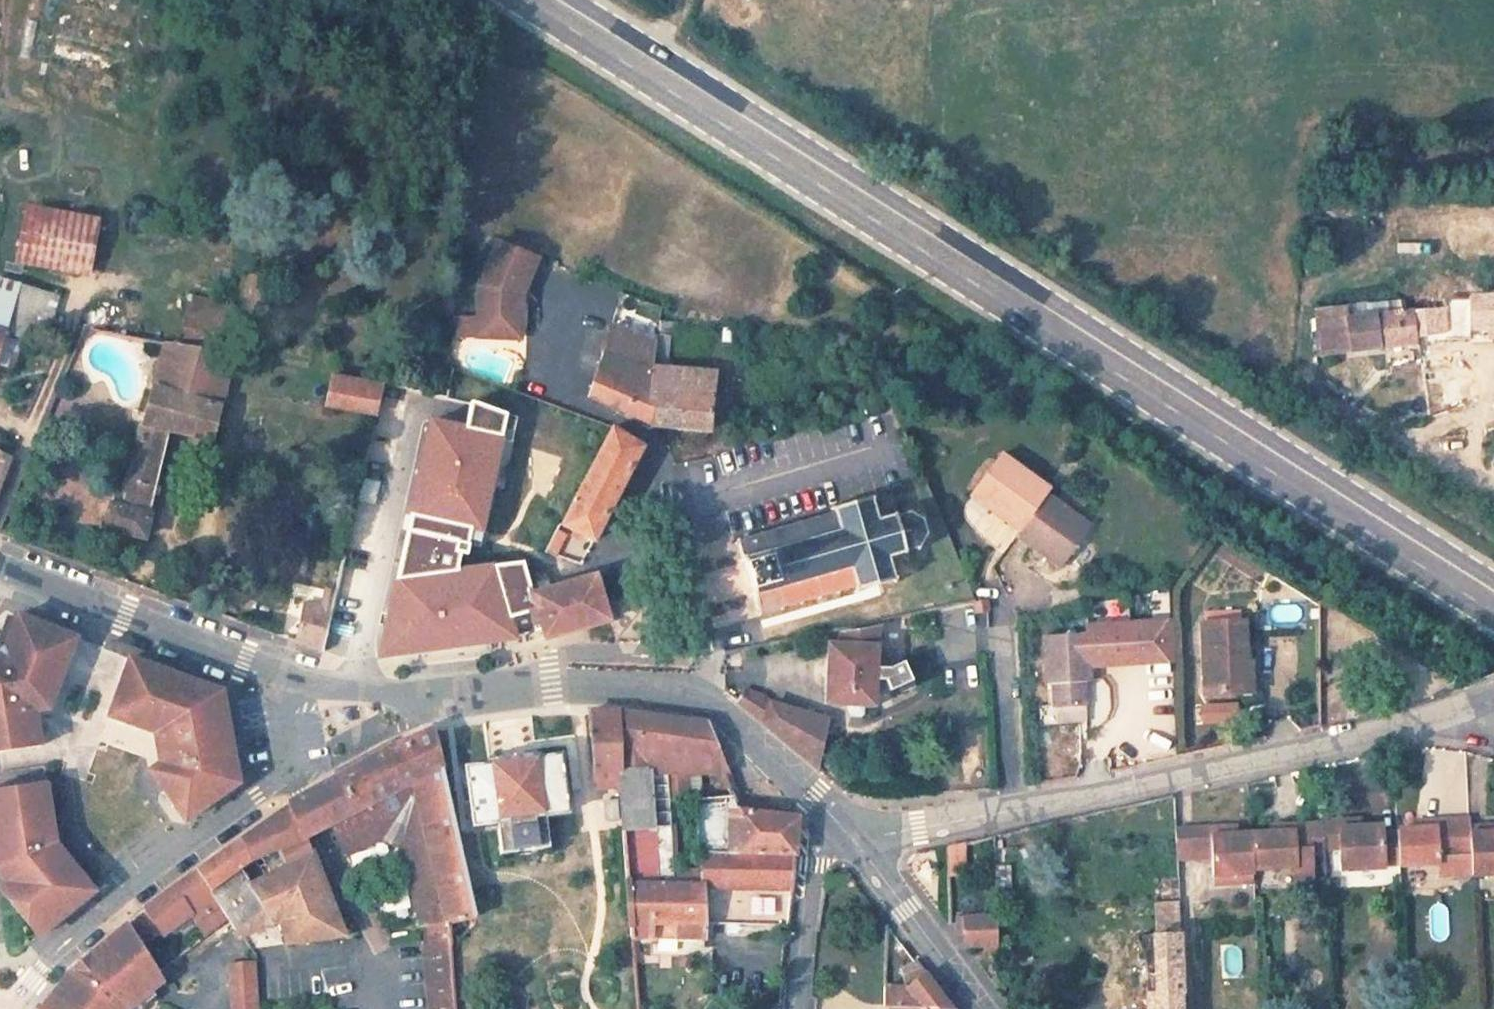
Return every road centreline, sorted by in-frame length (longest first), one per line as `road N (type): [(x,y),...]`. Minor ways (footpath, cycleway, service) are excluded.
road 1 (primary): [(535,0),(1493,608)]
road 2 (residential): [(855,843),(1185,776),(1478,703)]
road 3 (residential): [(0,1004),(161,860),(282,778),(290,760),(280,677)]
road 4 (tertiary): [(0,565),(280,677)]
road 5 (tertiary): [(280,677),(428,696),(517,687)]
road 6 (tertiary): [(855,843),(980,1008)]
road 7 (residential): [(517,687),(562,655),(703,653)]
road 8 (residential): [(830,820),(811,865),(791,1008)]
road 9 (tertiary): [(517,687),(703,695)]
road 10 (residential): [(703,653),(675,535),(693,512),(723,502)]
road 11 (tertiary): [(703,695),(830,820)]
road 12 (residential): [(1493,494),(1343,409)]

